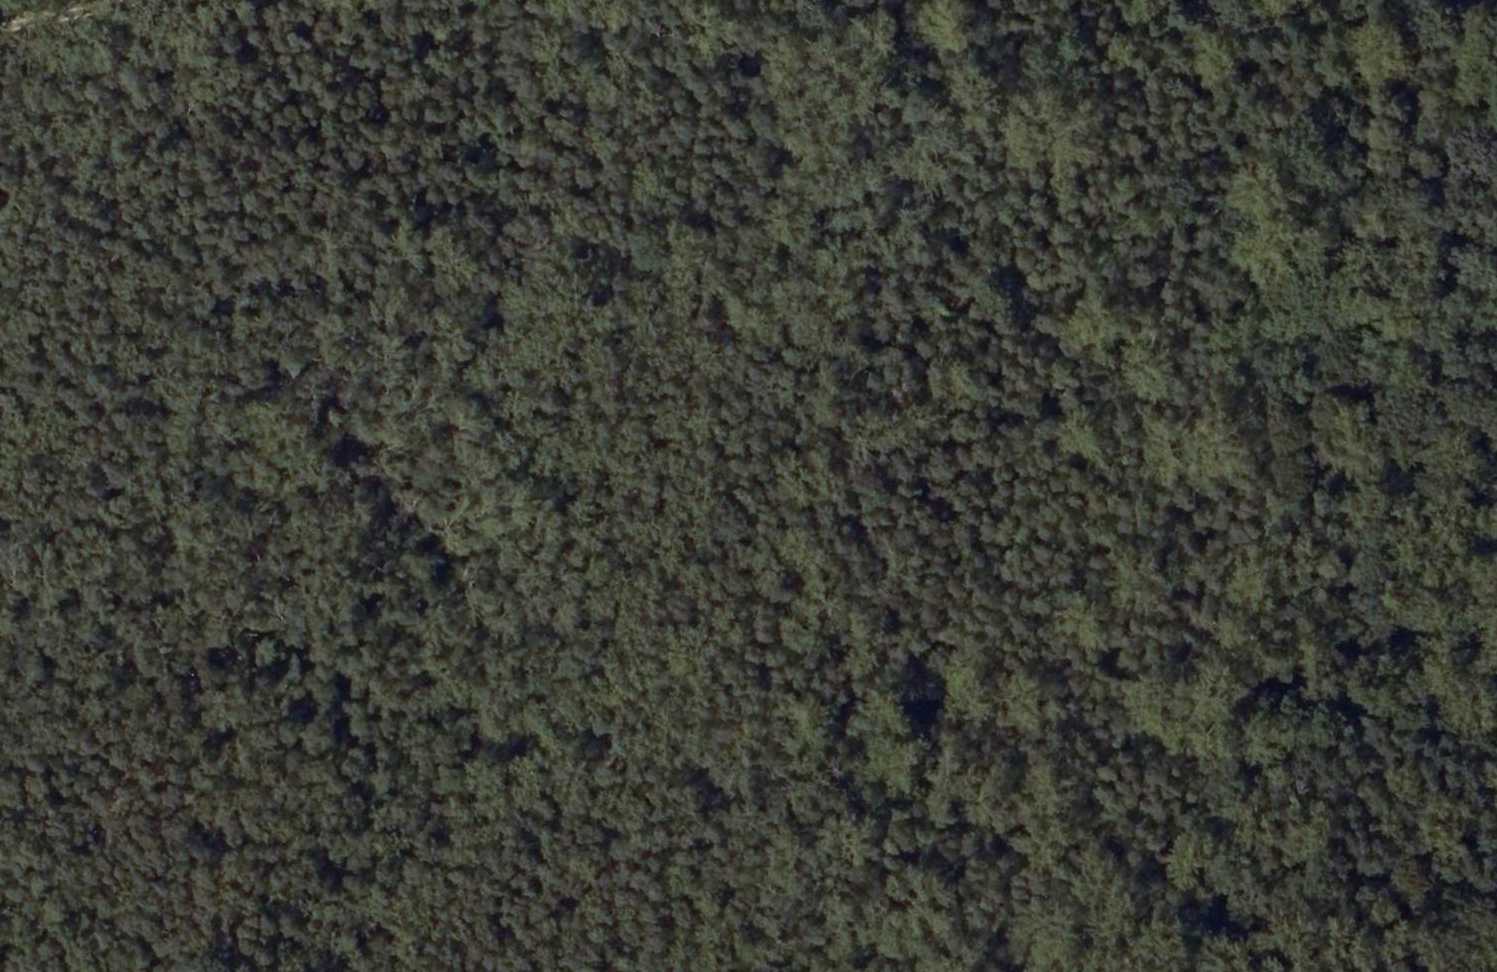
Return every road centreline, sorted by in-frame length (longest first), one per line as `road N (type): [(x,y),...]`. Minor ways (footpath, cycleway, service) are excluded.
road 1 (track): [(144,0),(0,32)]

